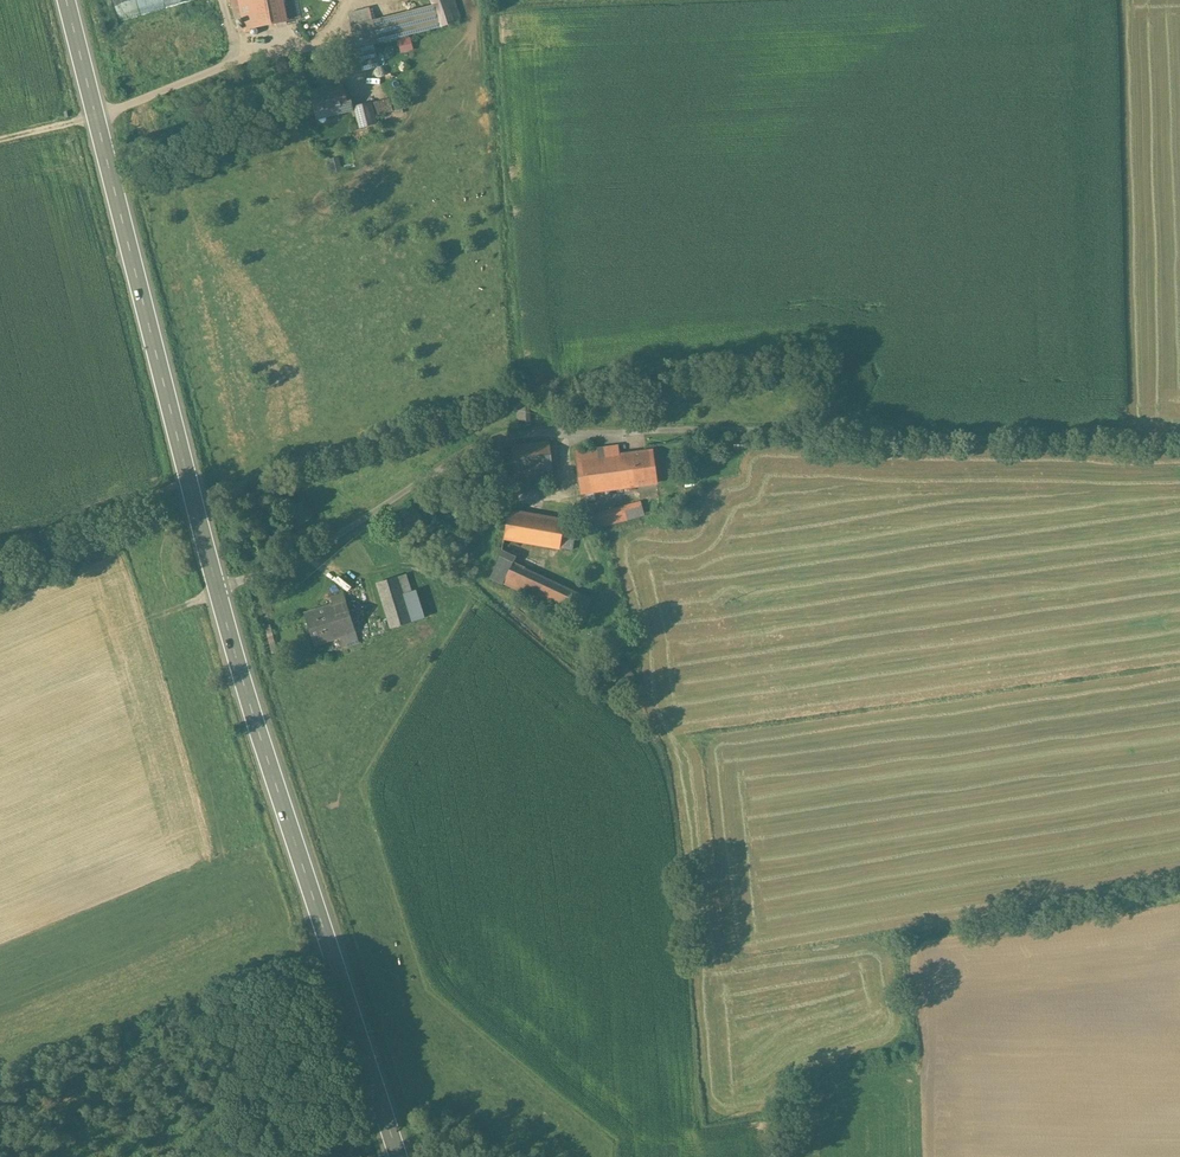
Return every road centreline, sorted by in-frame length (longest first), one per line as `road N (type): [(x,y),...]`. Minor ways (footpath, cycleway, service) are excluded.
road 1 (primary): [(399,1156),(245,680),(65,0)]

